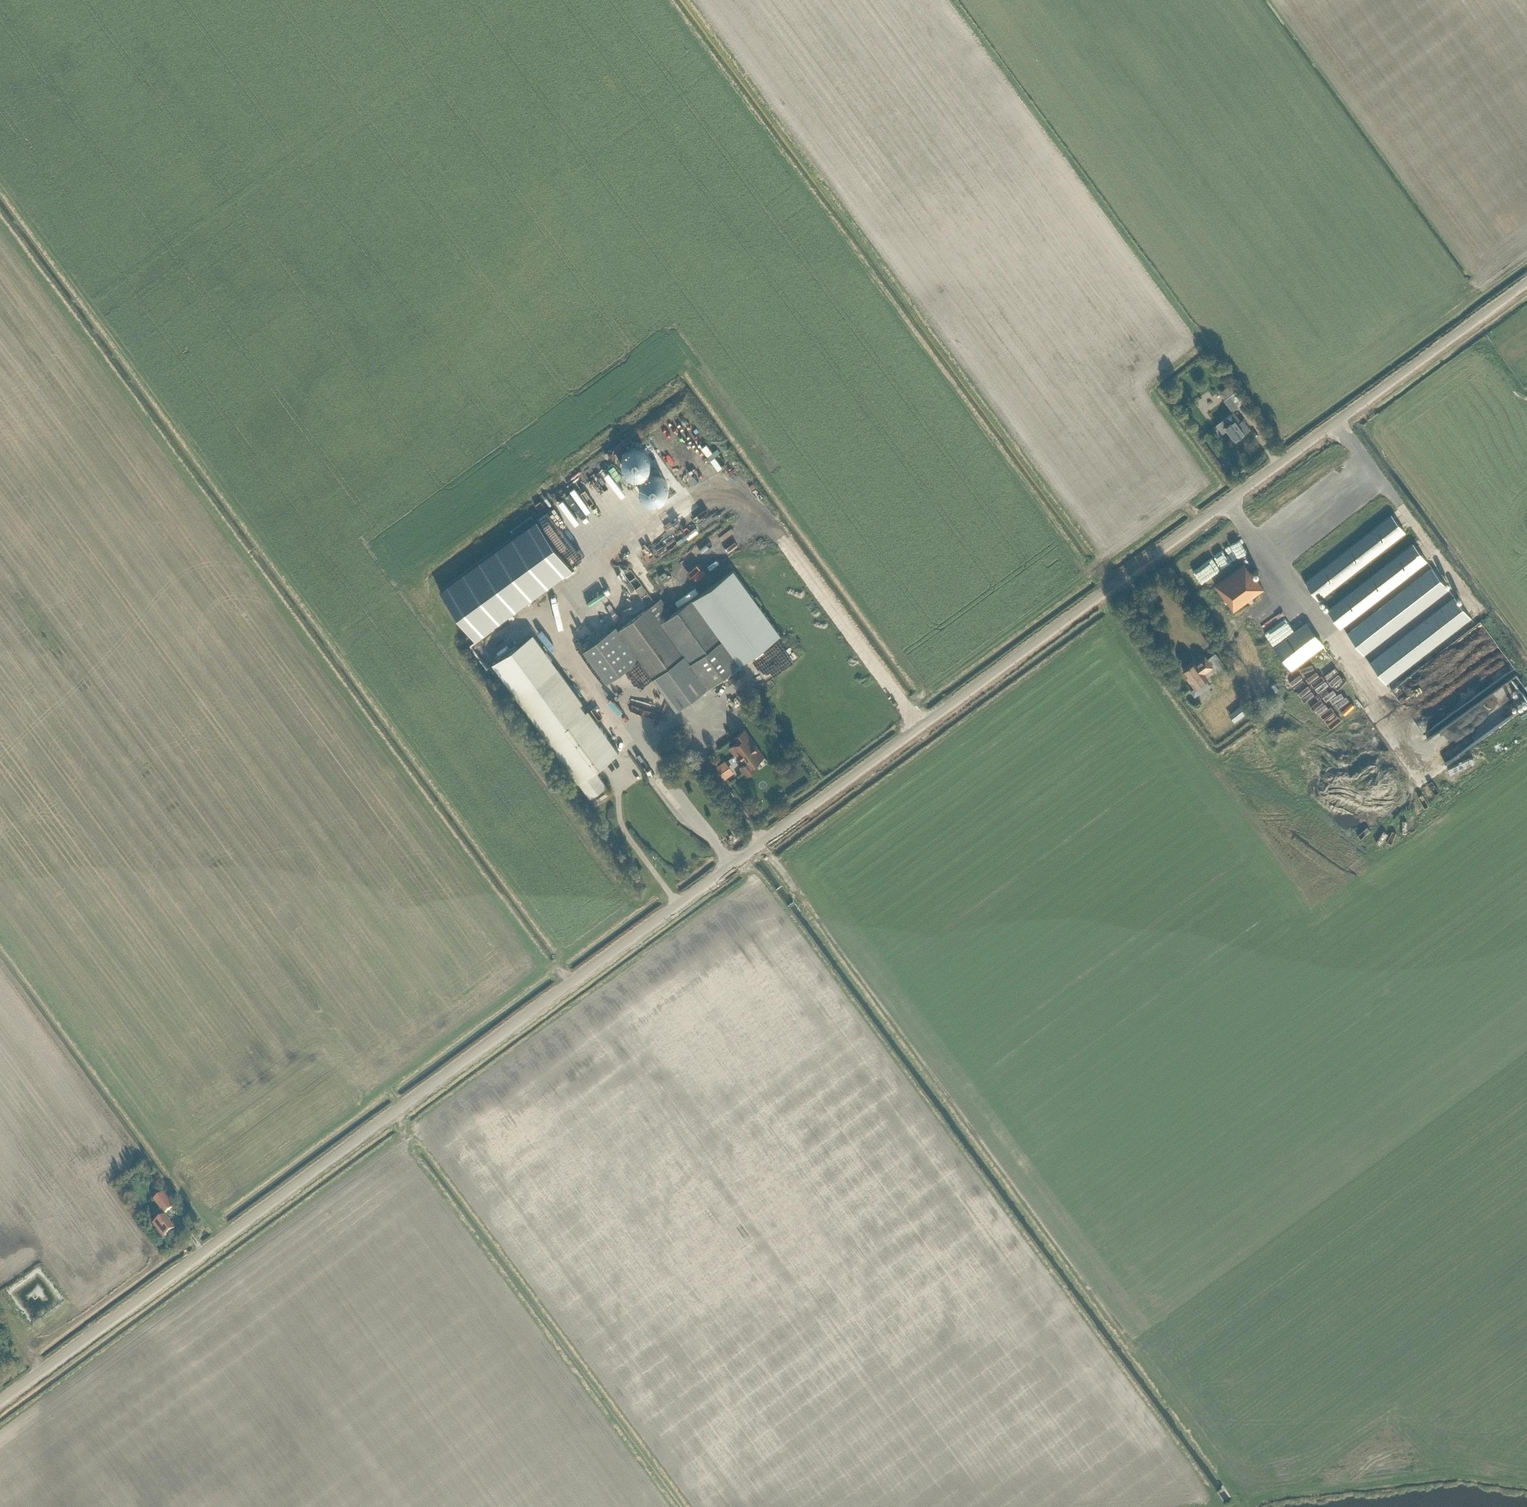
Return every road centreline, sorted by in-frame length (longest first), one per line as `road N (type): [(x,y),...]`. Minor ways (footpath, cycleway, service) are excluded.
road 1 (unclassified): [(0,1402),(1526,282)]

